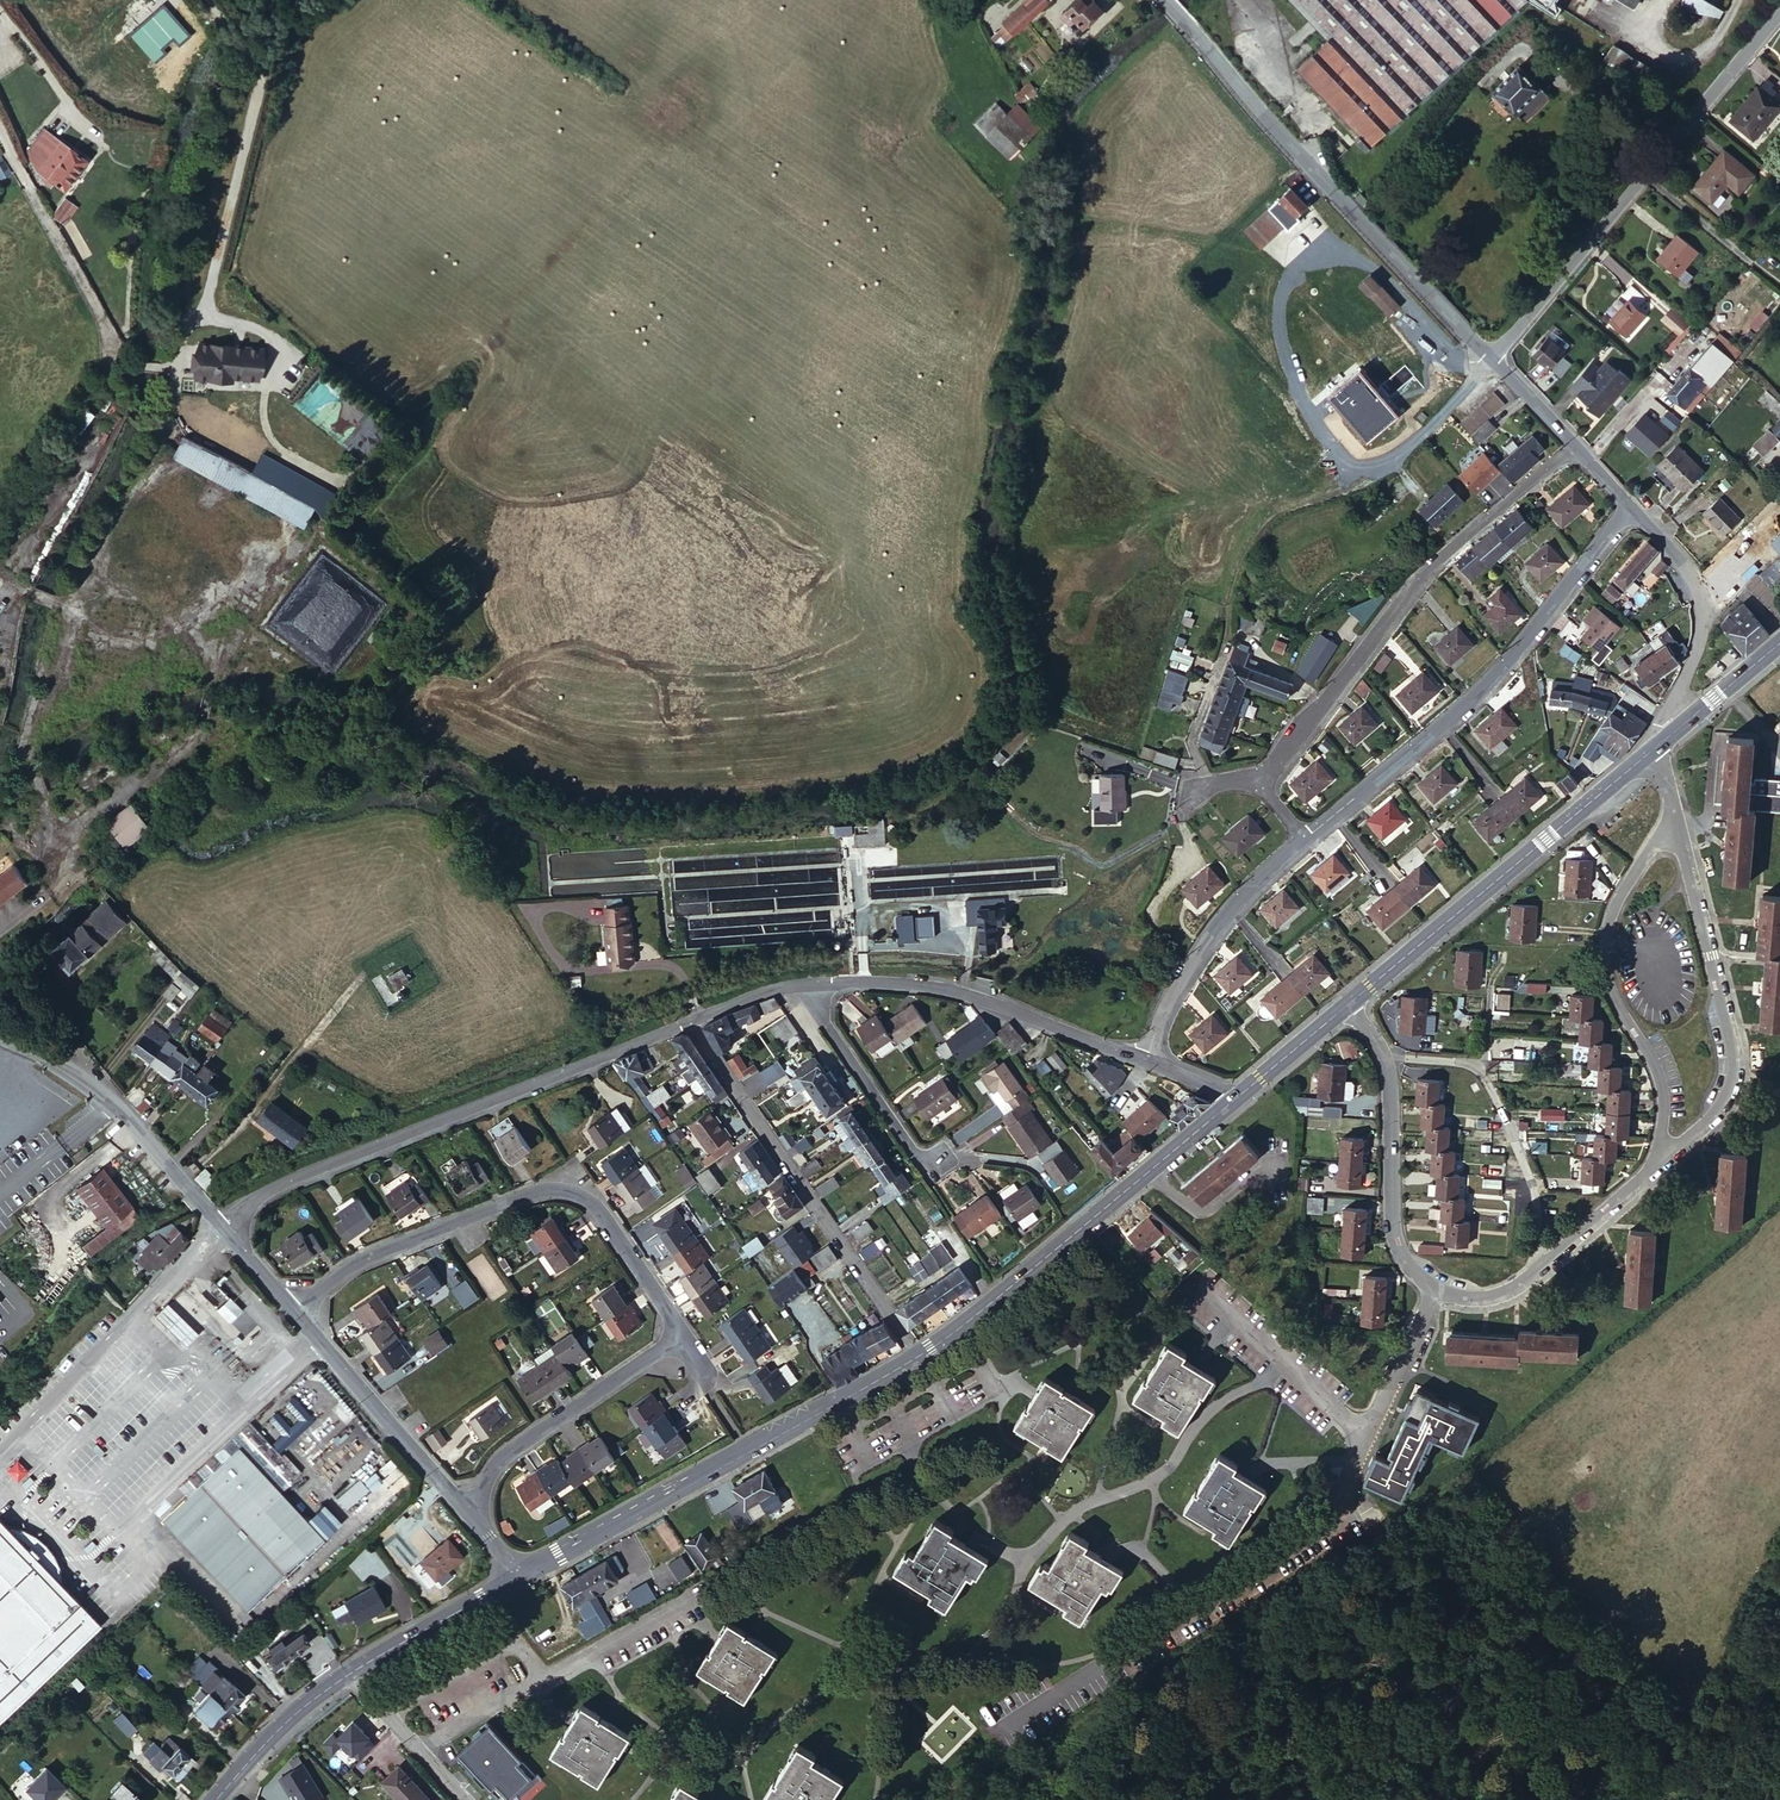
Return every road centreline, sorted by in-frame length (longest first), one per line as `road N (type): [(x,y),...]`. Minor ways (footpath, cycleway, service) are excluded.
road 1 (residential): [(1350,1004),(1389,1063),(1394,1230),(1409,1266),(1428,1285),(1458,1298),(1518,1290),(1654,1162)]
road 2 (residential): [(691,1019),(262,1192),(221,1221)]
road 3 (residential): [(1489,356),(1163,0)]
road 4 (residential): [(288,1302),(353,1260),(525,1193),(561,1187),(605,1214),(675,1318)]
road 5 (residential): [(1630,506),(1478,694),(1304,838)]
road 6 (residential): [(1262,781),(1429,571),(1573,445)]
road 7 (secondary): [(920,1357),(521,1571)]
road 8 (residential): [(1779,11),(1489,356)]
road 9 (residential): [(920,1357),(691,1019)]
road 10 (secondary): [(1659,744),(1350,1004)]
road 11 (secondary): [(1232,1103),(920,1357)]
road 12 (residential): [(1654,1162),(1705,1124),(1729,1094),(1736,1063),(1676,812)]
road 13 (residential): [(1676,812),(1618,898),(1603,962),(1609,993),(1655,1061),(1662,1088),(1654,1162)]
road 14 (residential): [(1142,1056),(981,996),(914,982),(795,985)]
road 15 (residential): [(675,1318),(669,1340),(648,1358),(502,1455),(477,1519)]
road 16 (residential): [(477,1519),(288,1302)]
road 17 (residential): [(1304,838),(1199,948),(1142,1056)]
road 18 (residential): [(1659,744),(1703,628),(1702,588),(1630,506)]
road 19 (residential): [(0,1041),(87,1077),(199,1196)]
road 20 (unclassified): [(0,127),(112,346)]
road 21 (track): [(1391,467),(1365,485),(1276,515),(1241,565),(1230,623)]
road 22 (residential): [(795,985),(924,1165)]
road 23 (secondary): [(521,1571),(352,1670)]
road 24 (secondary): [(352,1670),(283,1716),(214,1799)]
road 25 (residential): [(1208,783),(1190,741),(1230,623)]
road 26 (residential): [(352,1670),(463,1799)]
road 27 (secondary): [(1779,644),(1659,744)]
road 28 (secondary): [(1350,1004),(1232,1103)]
road 29 (residential): [(1573,445),(1489,356)]

